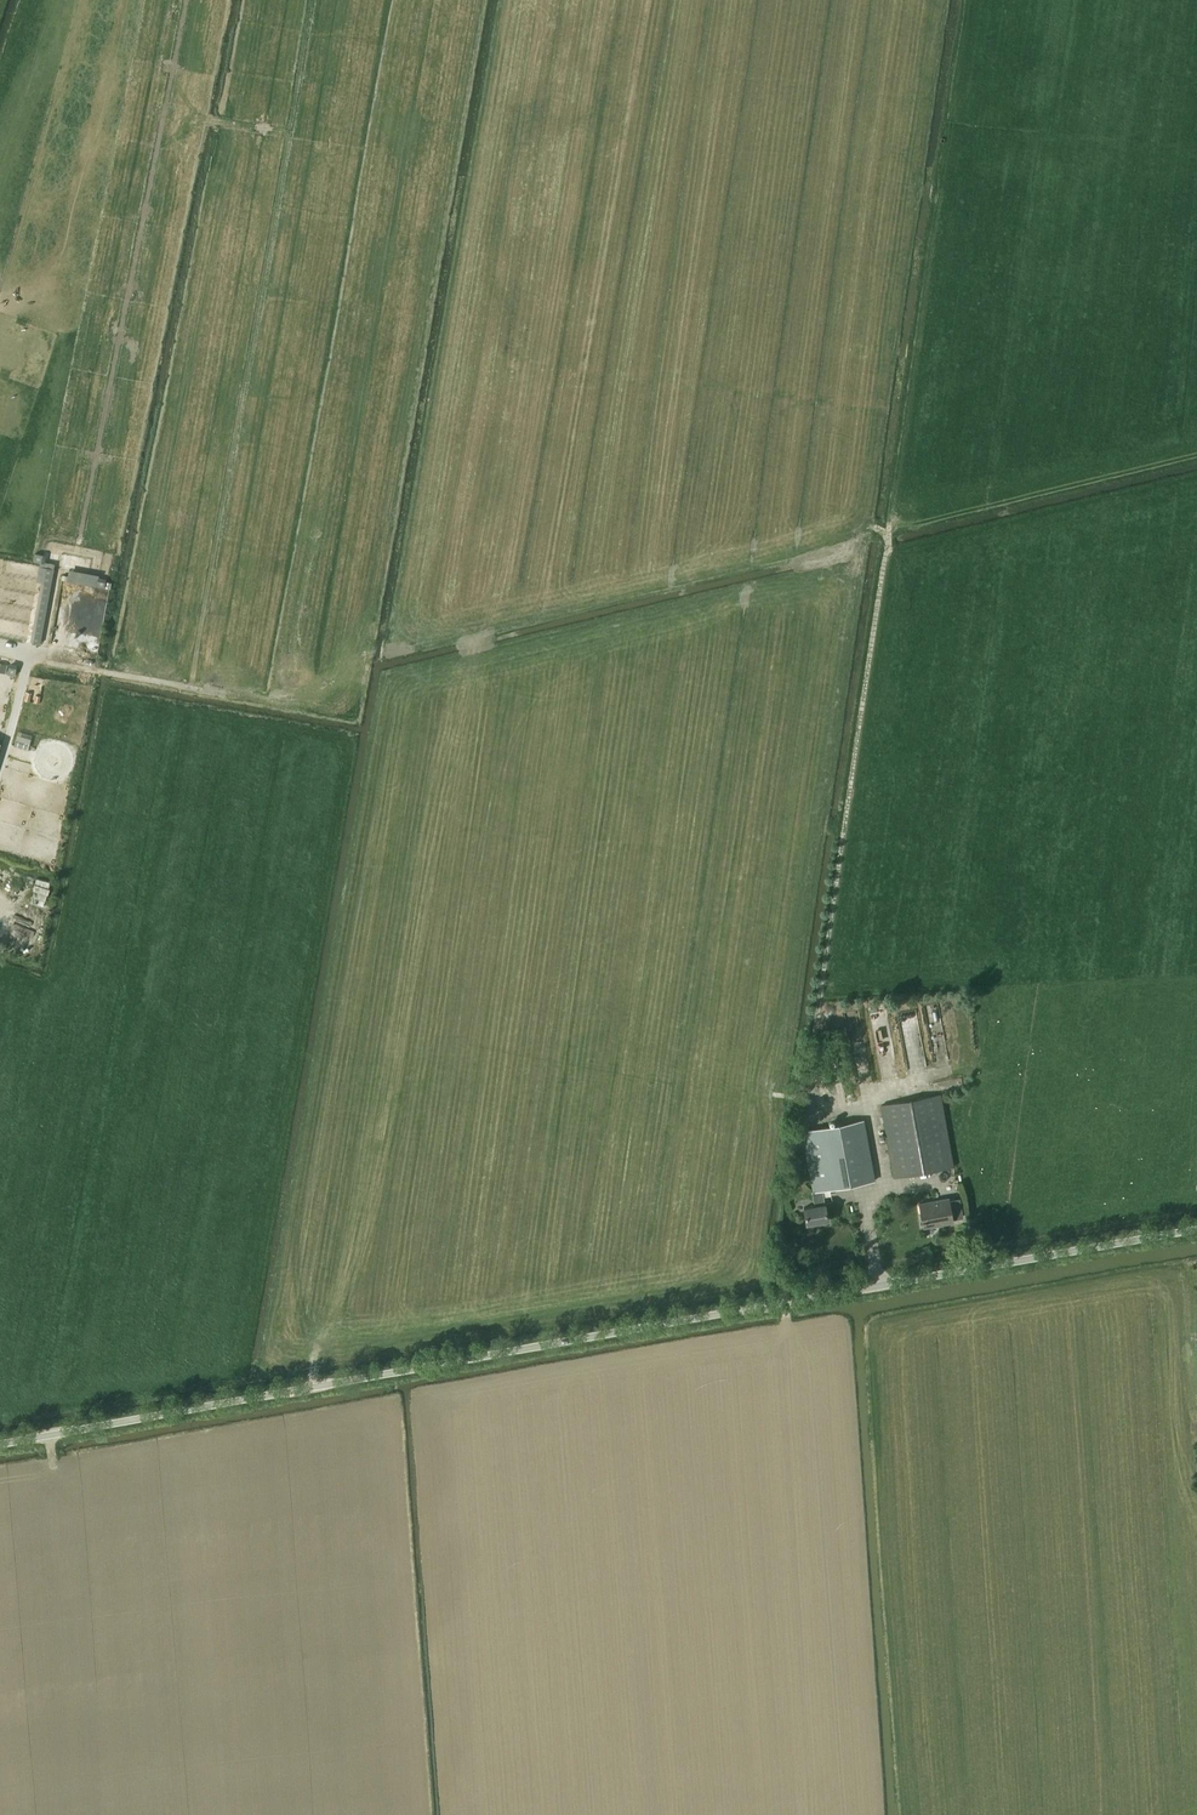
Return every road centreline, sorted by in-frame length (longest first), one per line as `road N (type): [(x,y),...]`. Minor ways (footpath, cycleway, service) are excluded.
road 1 (unclassified): [(0,1450),(1196,1233)]
road 2 (track): [(0,758),(28,656),(0,651)]

